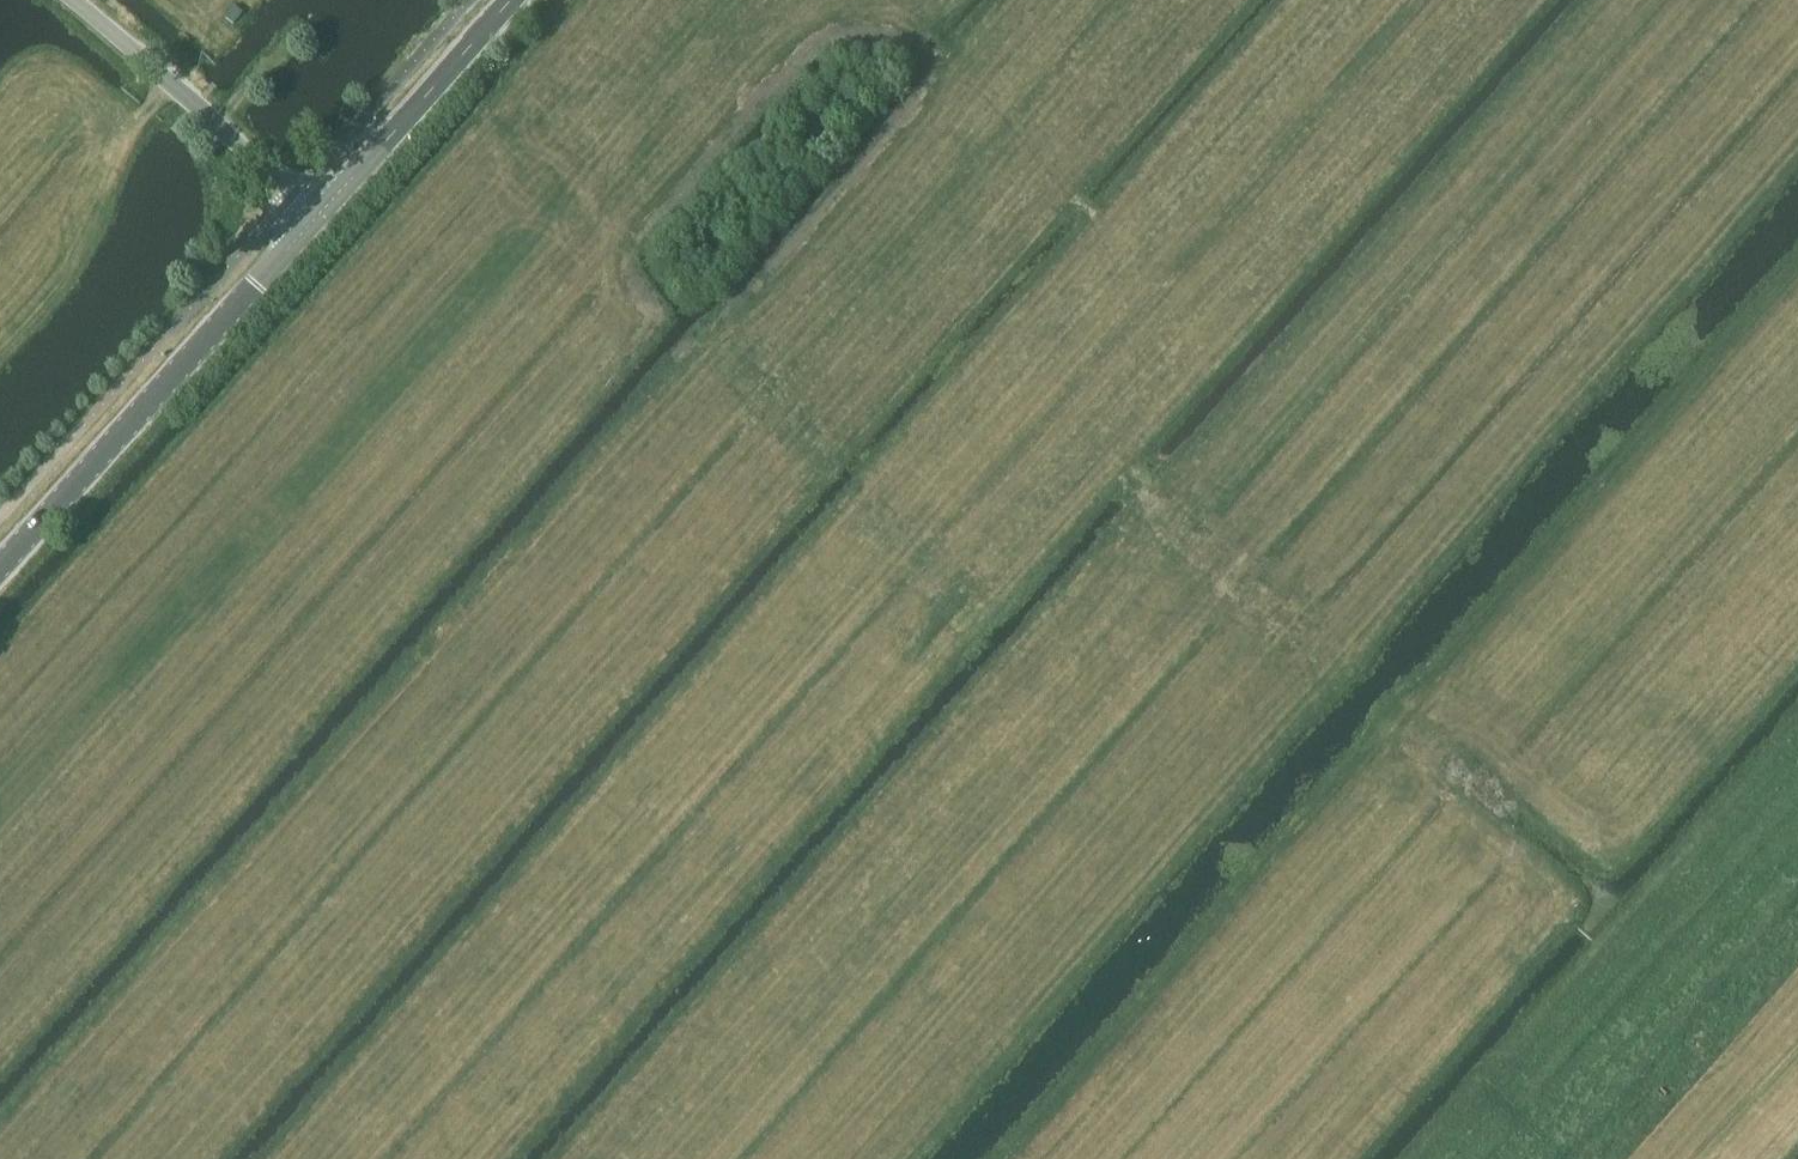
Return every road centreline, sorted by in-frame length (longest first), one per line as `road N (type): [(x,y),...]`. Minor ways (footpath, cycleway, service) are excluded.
road 1 (tertiary): [(0,566),(317,218)]
road 2 (unclassified): [(317,218),(63,0)]
road 3 (tertiary): [(317,218),(508,0)]

